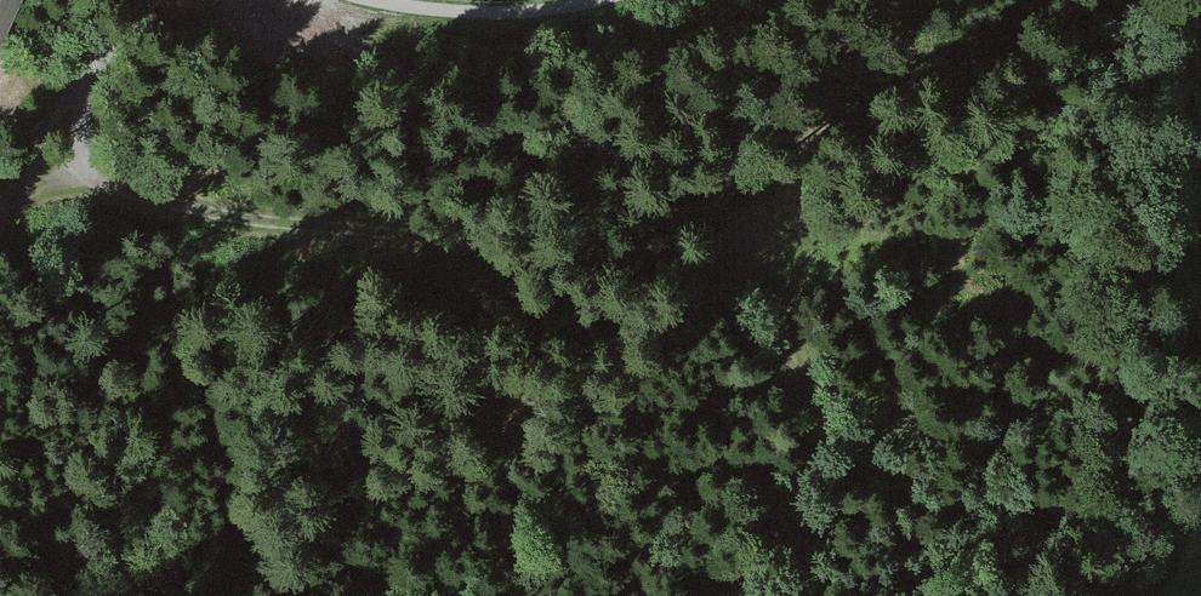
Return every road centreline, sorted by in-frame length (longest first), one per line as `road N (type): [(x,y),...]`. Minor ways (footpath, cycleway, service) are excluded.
road 1 (track): [(76,103),(79,154),(94,181),(232,229),(332,227),(769,267),(809,319),(840,396),(823,477),(789,531),(749,562),(508,595)]
road 2 (track): [(769,267),(809,122),(904,0)]
road 3 (track): [(169,0),(76,103),(0,224)]

